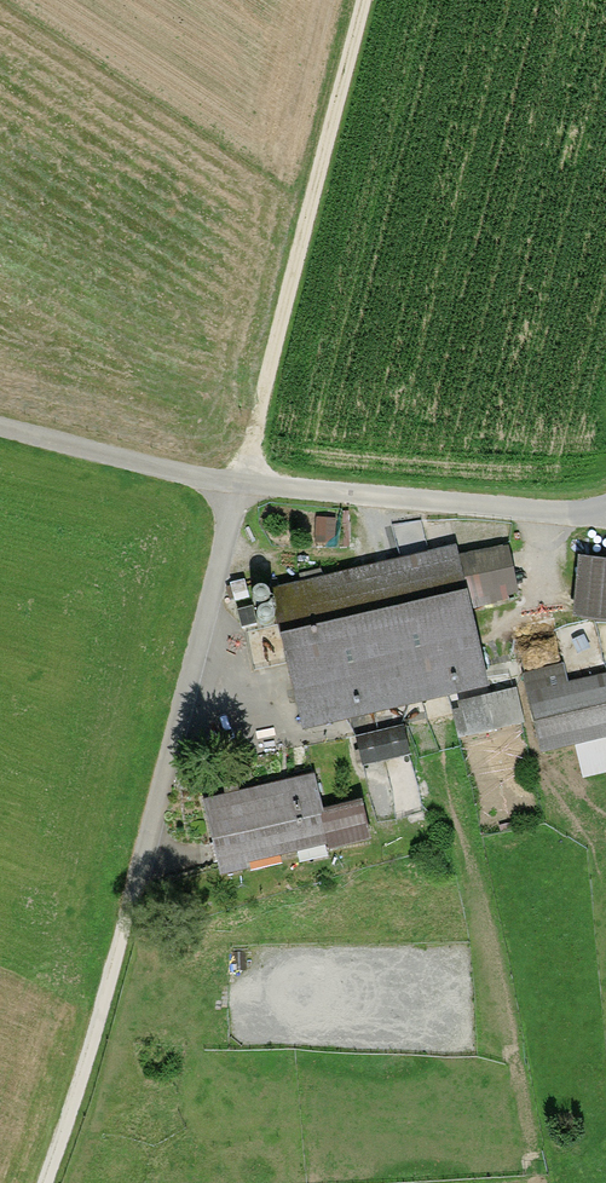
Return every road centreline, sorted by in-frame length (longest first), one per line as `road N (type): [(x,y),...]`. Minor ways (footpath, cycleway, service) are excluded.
road 1 (track): [(38,1182),(101,1013),(362,0)]
road 2 (track): [(0,427),(235,482),(605,524)]

